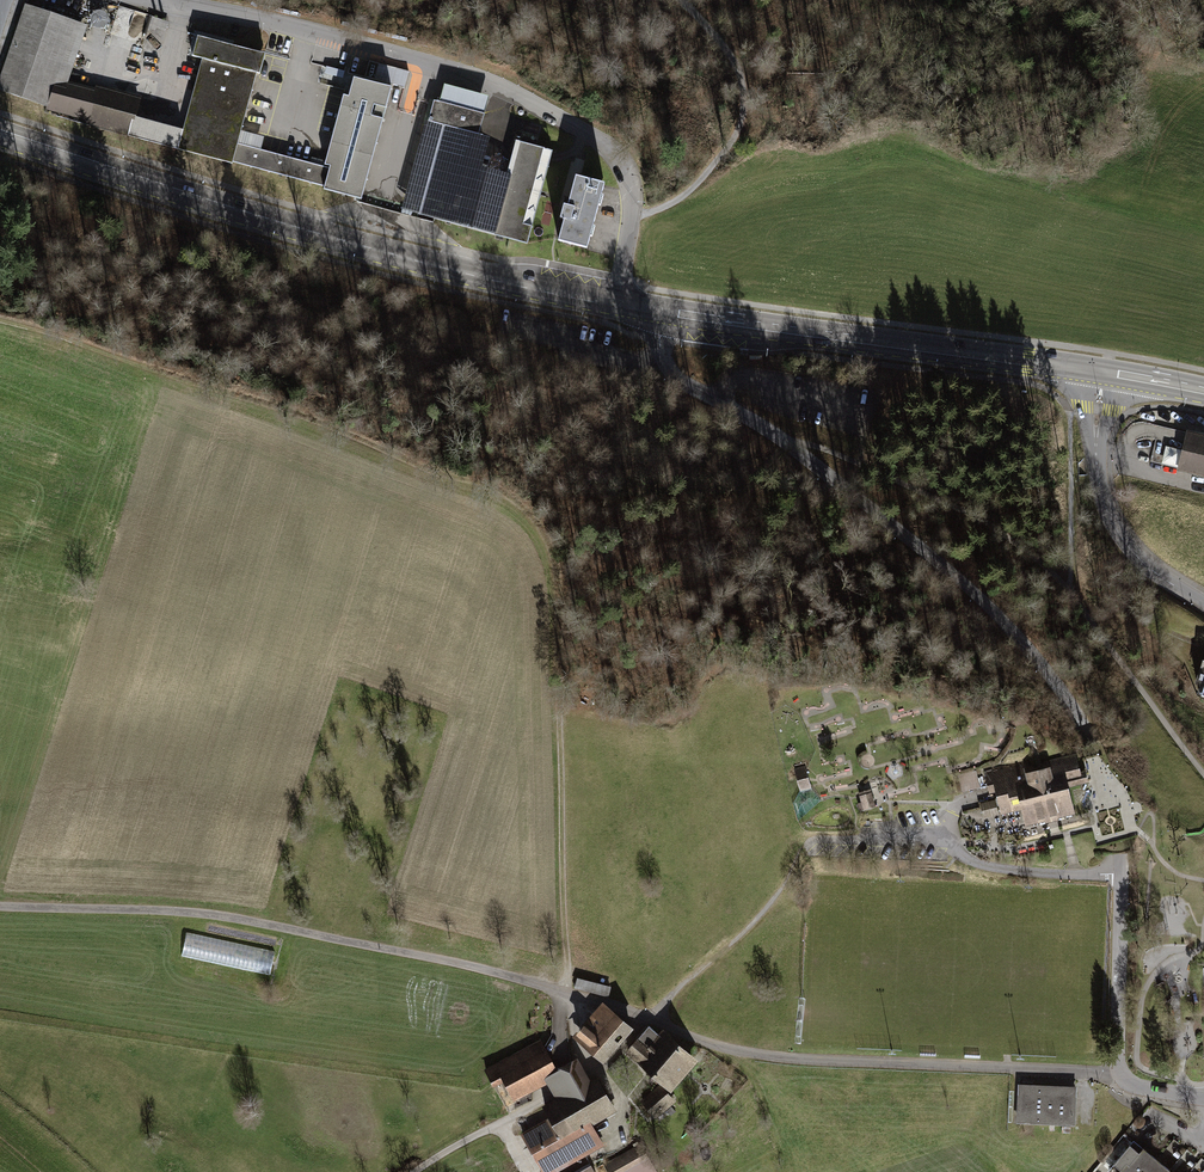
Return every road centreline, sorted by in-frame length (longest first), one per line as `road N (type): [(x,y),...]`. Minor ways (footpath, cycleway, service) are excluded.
road 1 (unclassified): [(1120,1074),(769,1058),(704,1045),(630,1011),(491,971),(249,922),(168,910),(0,906)]
road 2 (unclassified): [(663,312),(662,357),(676,376),(845,483),(915,539),(1009,624),(1057,683),(1091,743),(1113,807),(1120,922)]
road 3 (secondary): [(623,305),(285,224),(0,133)]
road 4 (unclassified): [(623,305),(628,178),(613,153),(576,128),(500,88),(431,66),(154,0)]
road 5 (track): [(417,1171),(606,1067),(764,912),(813,841)]
road 6 (secondary): [(1106,372),(663,312)]
road 7 (residential): [(1106,372),(1097,441),(1110,524),(1160,578),(1203,605)]
road 8 (residential): [(1120,1074),(1120,922)]

